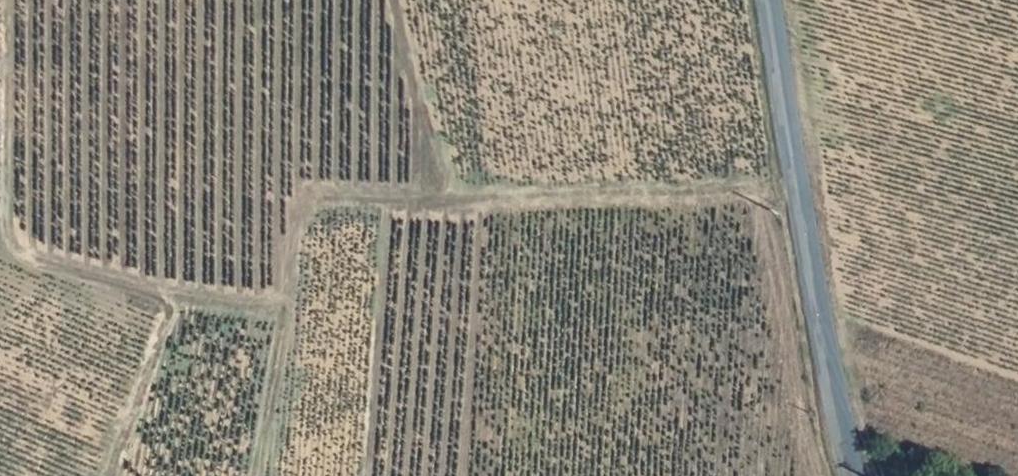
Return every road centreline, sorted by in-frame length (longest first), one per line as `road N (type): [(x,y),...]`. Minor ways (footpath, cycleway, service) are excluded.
road 1 (tertiary): [(855,475),(772,0)]

